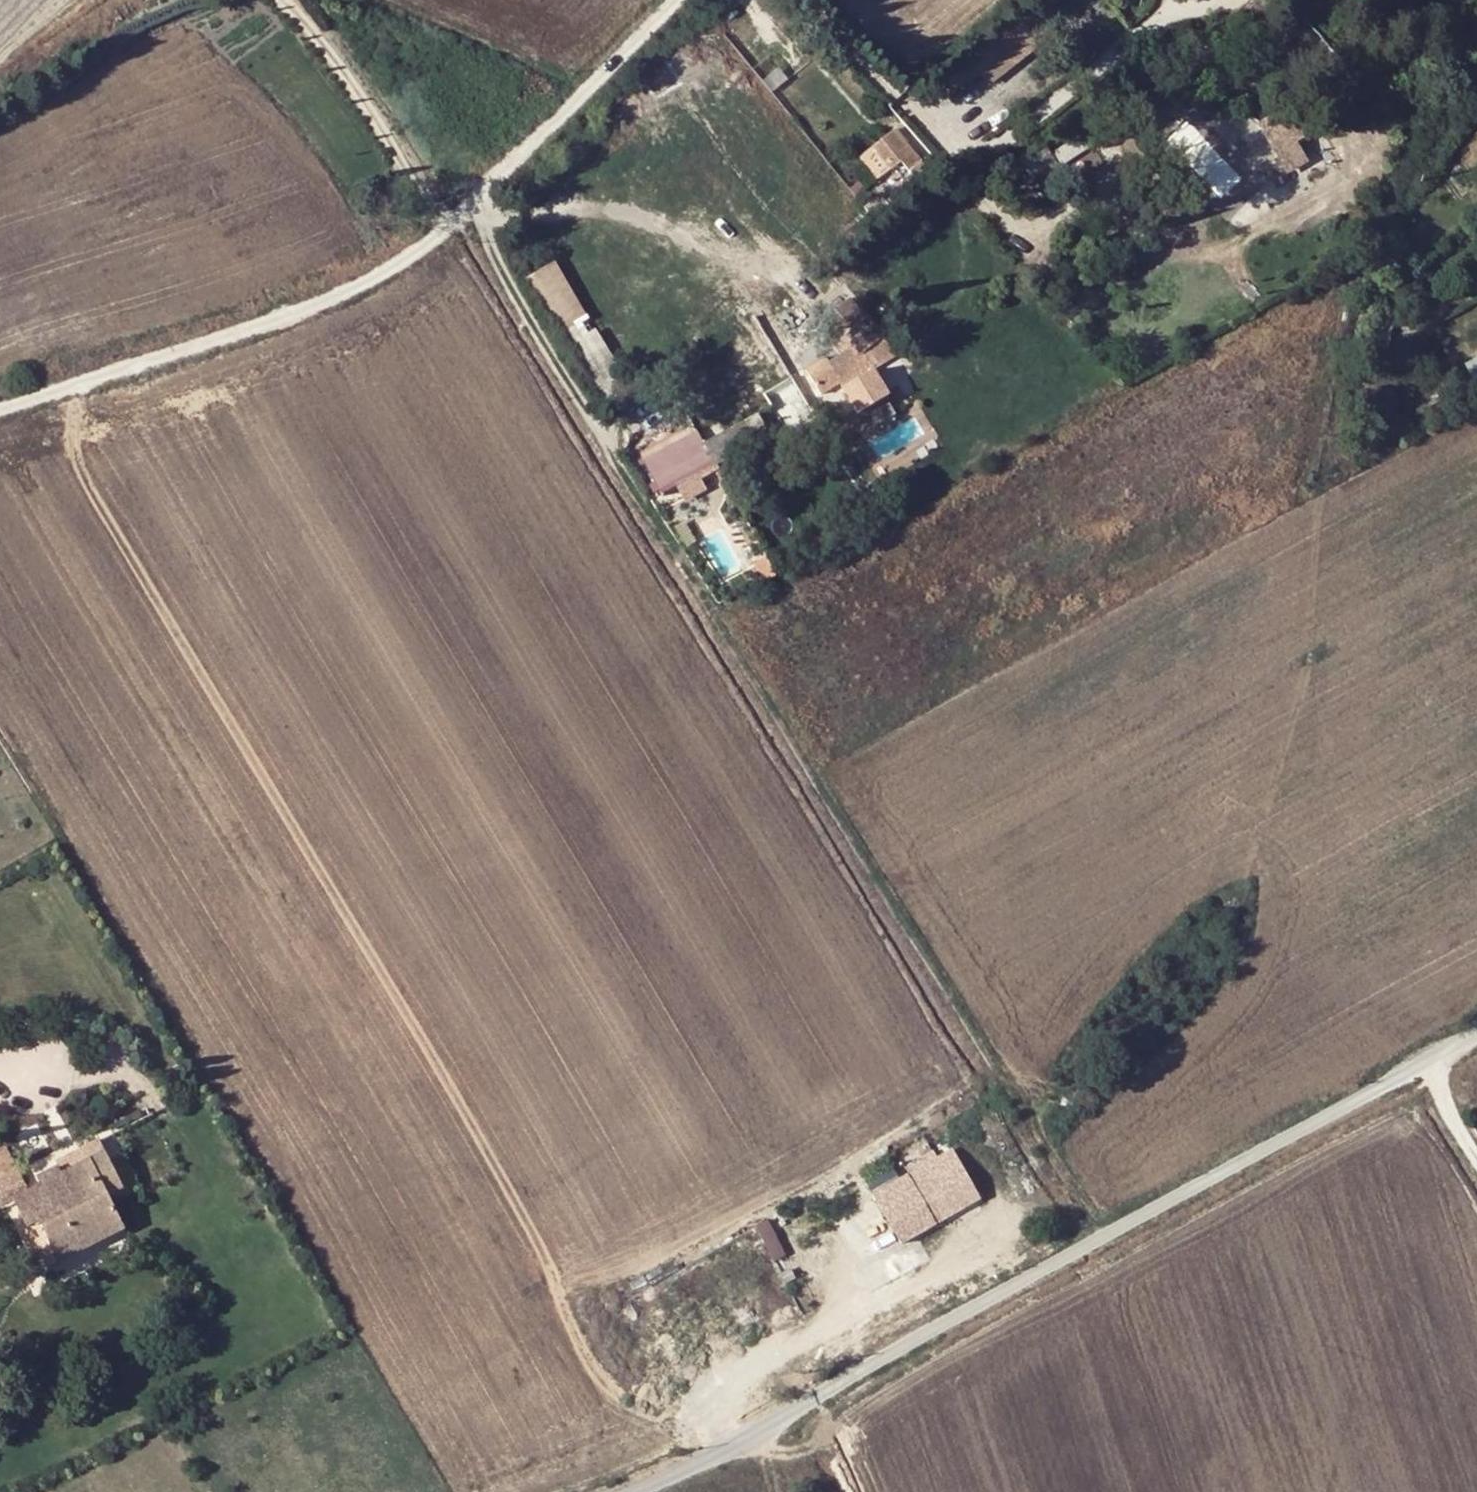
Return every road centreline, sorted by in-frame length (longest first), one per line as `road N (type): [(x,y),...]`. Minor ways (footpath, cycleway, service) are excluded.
road 1 (unclassified): [(633,1491),(734,1448),(877,1357),(1476,1038)]
road 2 (unclassified): [(0,411),(310,307),(463,209),(679,0)]

